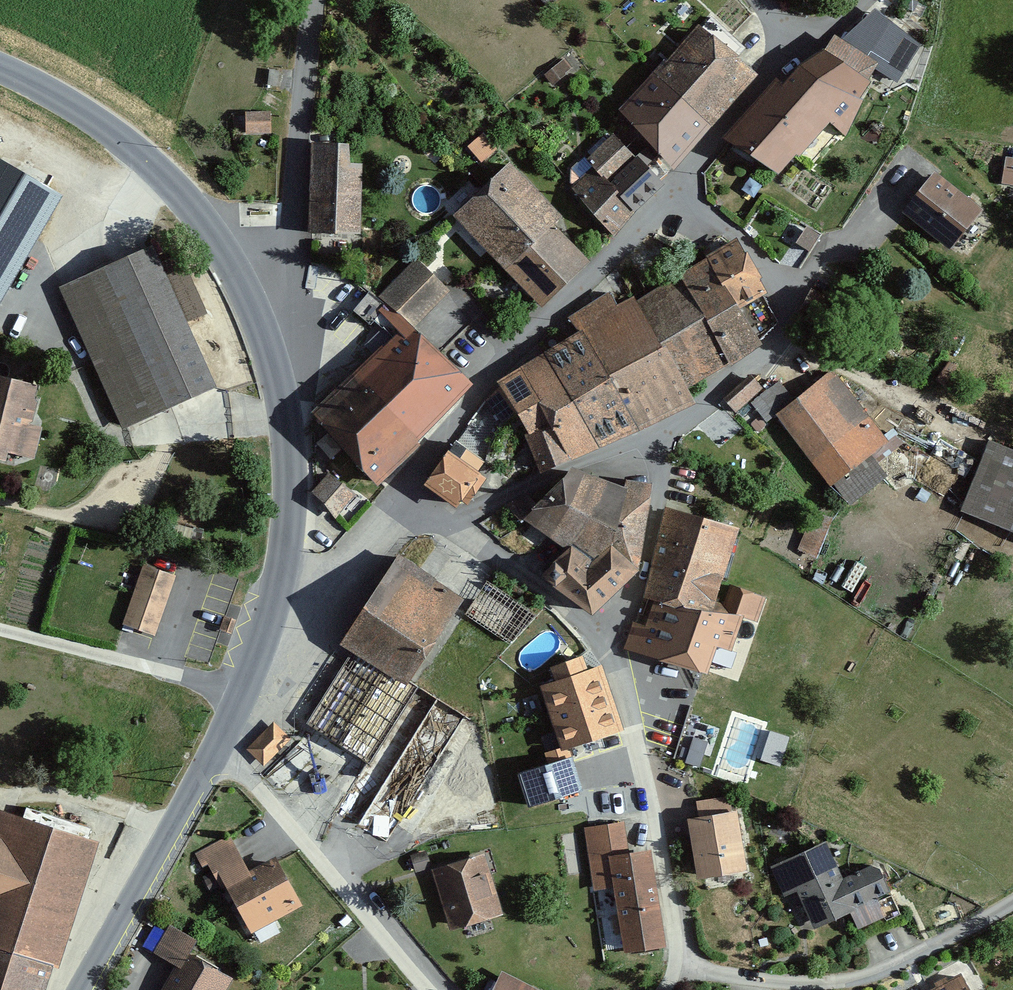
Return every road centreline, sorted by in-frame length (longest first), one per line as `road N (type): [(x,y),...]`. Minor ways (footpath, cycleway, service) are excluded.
road 1 (residential): [(405,497),(507,354),(625,243),(806,33),(762,0)]
road 2 (residential): [(405,497),(582,625),(622,681),(683,936)]
road 3 (tertiary): [(294,474),(246,300),(195,207),(100,119),(0,69)]
road 4 (residential): [(312,0),(294,474)]
road 5 (residential): [(214,740),(433,989)]
road 6 (tertiary): [(76,989),(214,740)]
road 7 (track): [(0,628),(219,686),(235,701)]
road 8 (residential): [(257,649),(405,497)]
road 9 (tertiary): [(257,649),(290,529),(294,474)]

